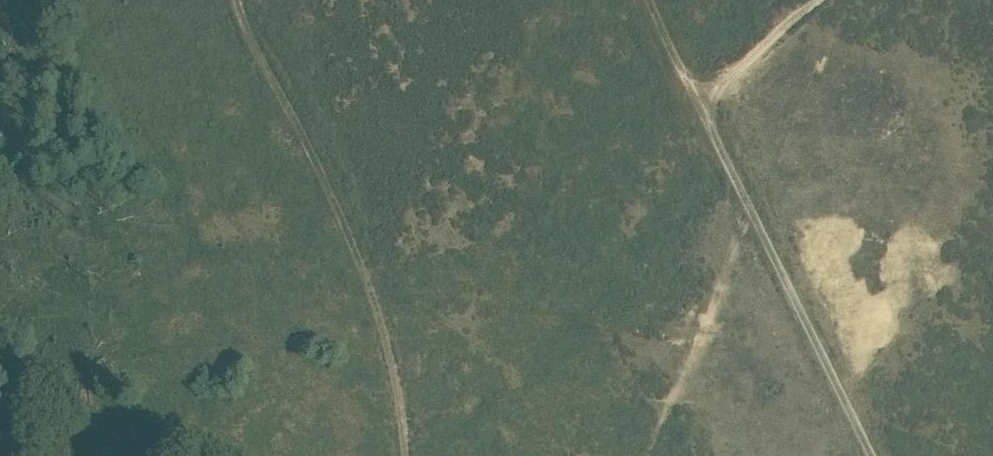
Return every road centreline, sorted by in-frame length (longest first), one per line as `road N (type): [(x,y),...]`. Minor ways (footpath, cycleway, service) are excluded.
road 1 (track): [(871,455),(647,0)]
road 2 (track): [(407,455),(405,410),(382,318),(345,218),(237,0)]
road 3 (track): [(699,106),(817,0)]

